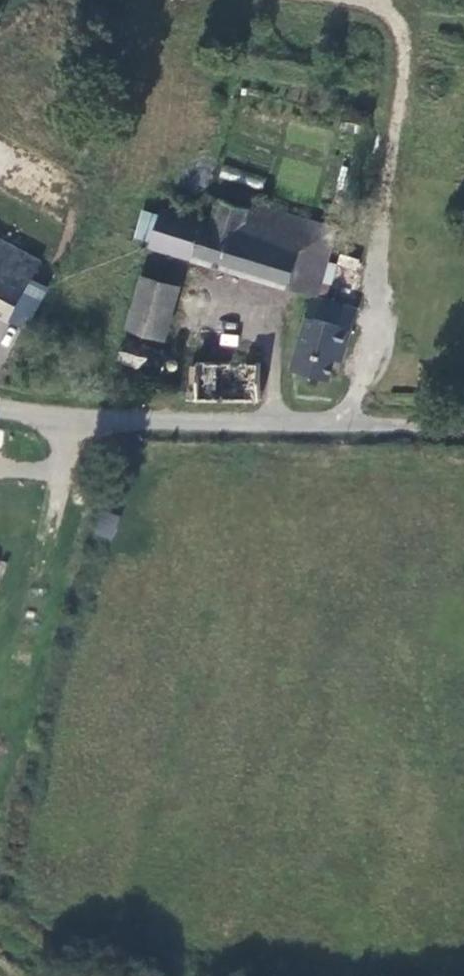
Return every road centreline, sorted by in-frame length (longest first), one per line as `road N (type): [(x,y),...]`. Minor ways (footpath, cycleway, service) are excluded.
road 1 (track): [(0,410),(92,419),(463,424)]

